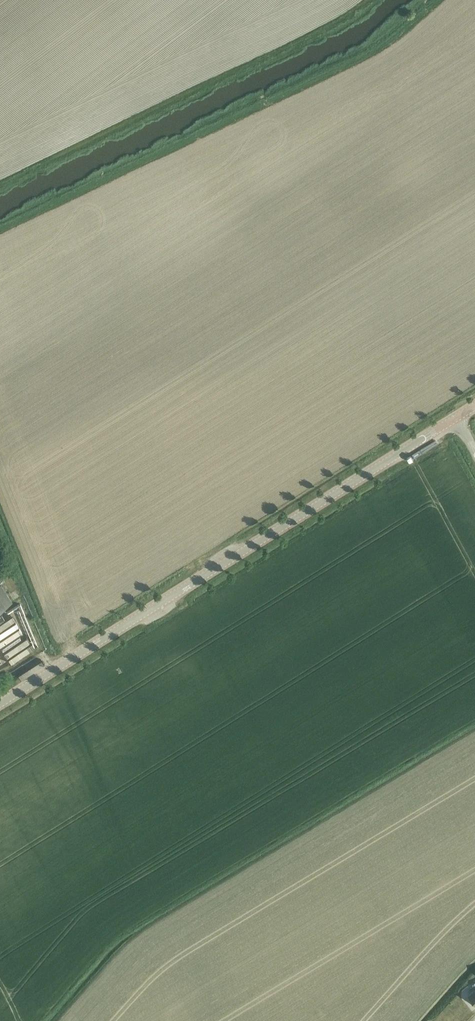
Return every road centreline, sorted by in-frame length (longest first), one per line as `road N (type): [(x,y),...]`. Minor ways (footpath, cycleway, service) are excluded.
road 1 (tertiary): [(0,704),(456,417)]

